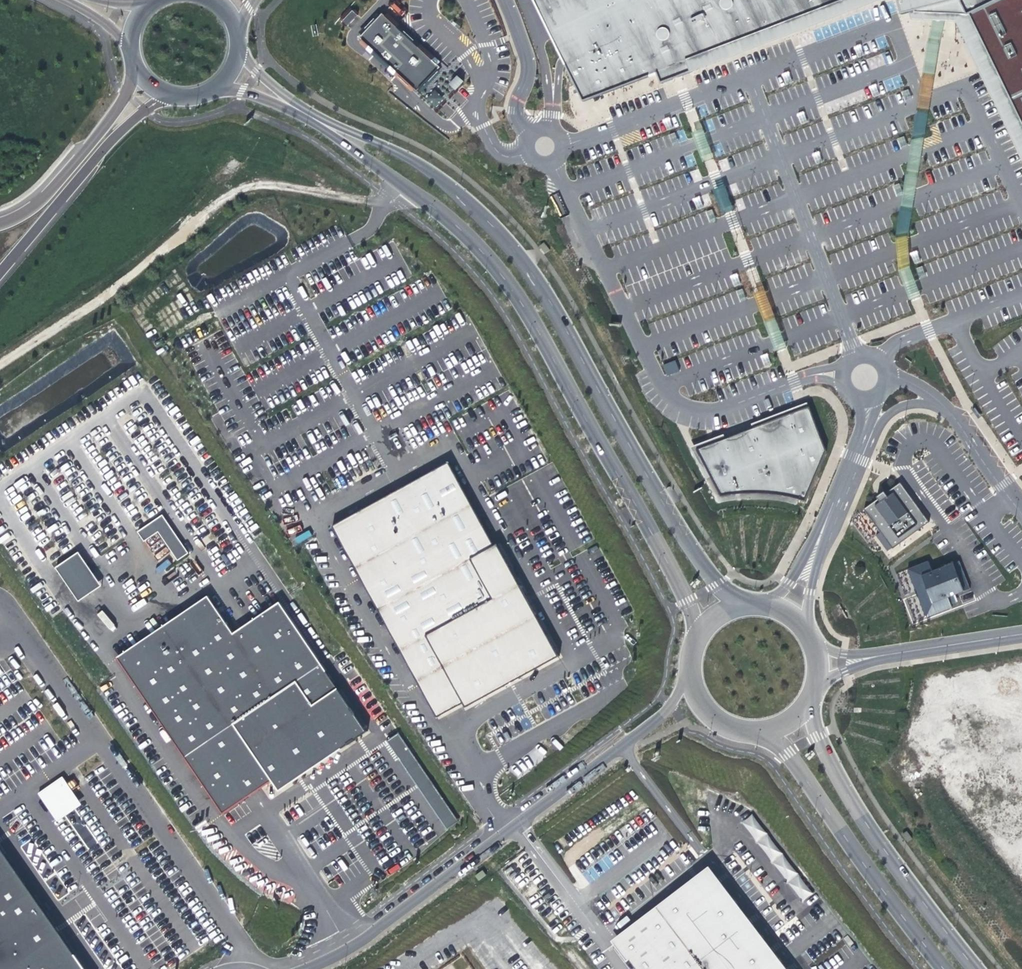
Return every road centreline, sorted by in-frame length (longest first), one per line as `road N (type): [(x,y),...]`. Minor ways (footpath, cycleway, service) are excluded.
road 1 (unclassified): [(742,605),(718,585),(665,507),(514,250),(410,159),(305,111),(235,51)]
road 2 (unclassified): [(215,84),(383,171),(460,230),(516,294),(699,630)]
road 3 (unclassified): [(689,674),(660,716),(311,968)]
road 4 (track): [(0,363),(240,190),(386,198)]
road 5 (unclassified): [(975,968),(851,799),(802,707)]
road 6 (unclassified): [(777,727),(805,780),(945,968)]
road 7 (motorway): [(0,278),(121,134),(171,92)]
road 8 (motorway): [(137,68),(86,149),(27,208),(0,221)]
road 9 (unclassified): [(1021,635),(859,660)]

